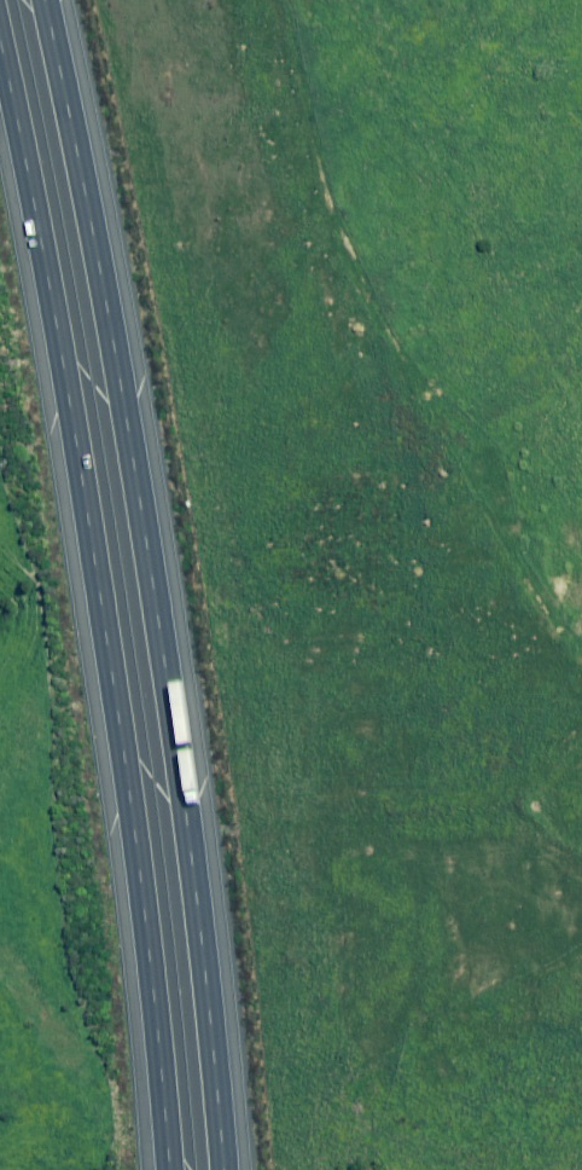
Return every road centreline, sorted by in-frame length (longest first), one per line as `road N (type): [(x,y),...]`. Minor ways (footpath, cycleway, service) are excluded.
road 1 (motorway): [(35,0),(104,348),(218,1169)]
road 2 (motorway): [(156,1169),(108,756),(37,291),(0,107)]

